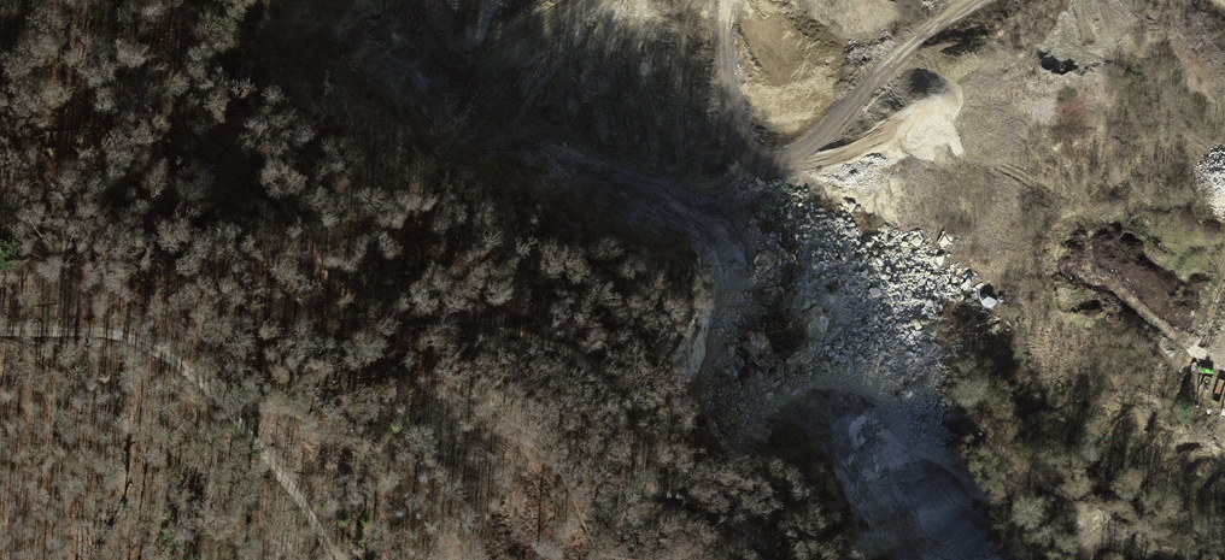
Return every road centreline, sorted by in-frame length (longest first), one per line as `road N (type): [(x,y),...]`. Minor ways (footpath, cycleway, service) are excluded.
road 1 (track): [(33,0),(102,79),(185,146),(284,210),(301,226),(321,278),(347,299),(385,316),(483,324),(562,348),(603,389),(656,491),(700,508)]
road 2 (track): [(731,0),(712,48),(744,154),(792,167),(961,0)]
road 3 (track): [(0,331),(104,330),(159,353),(223,405),(321,529),(336,559)]

